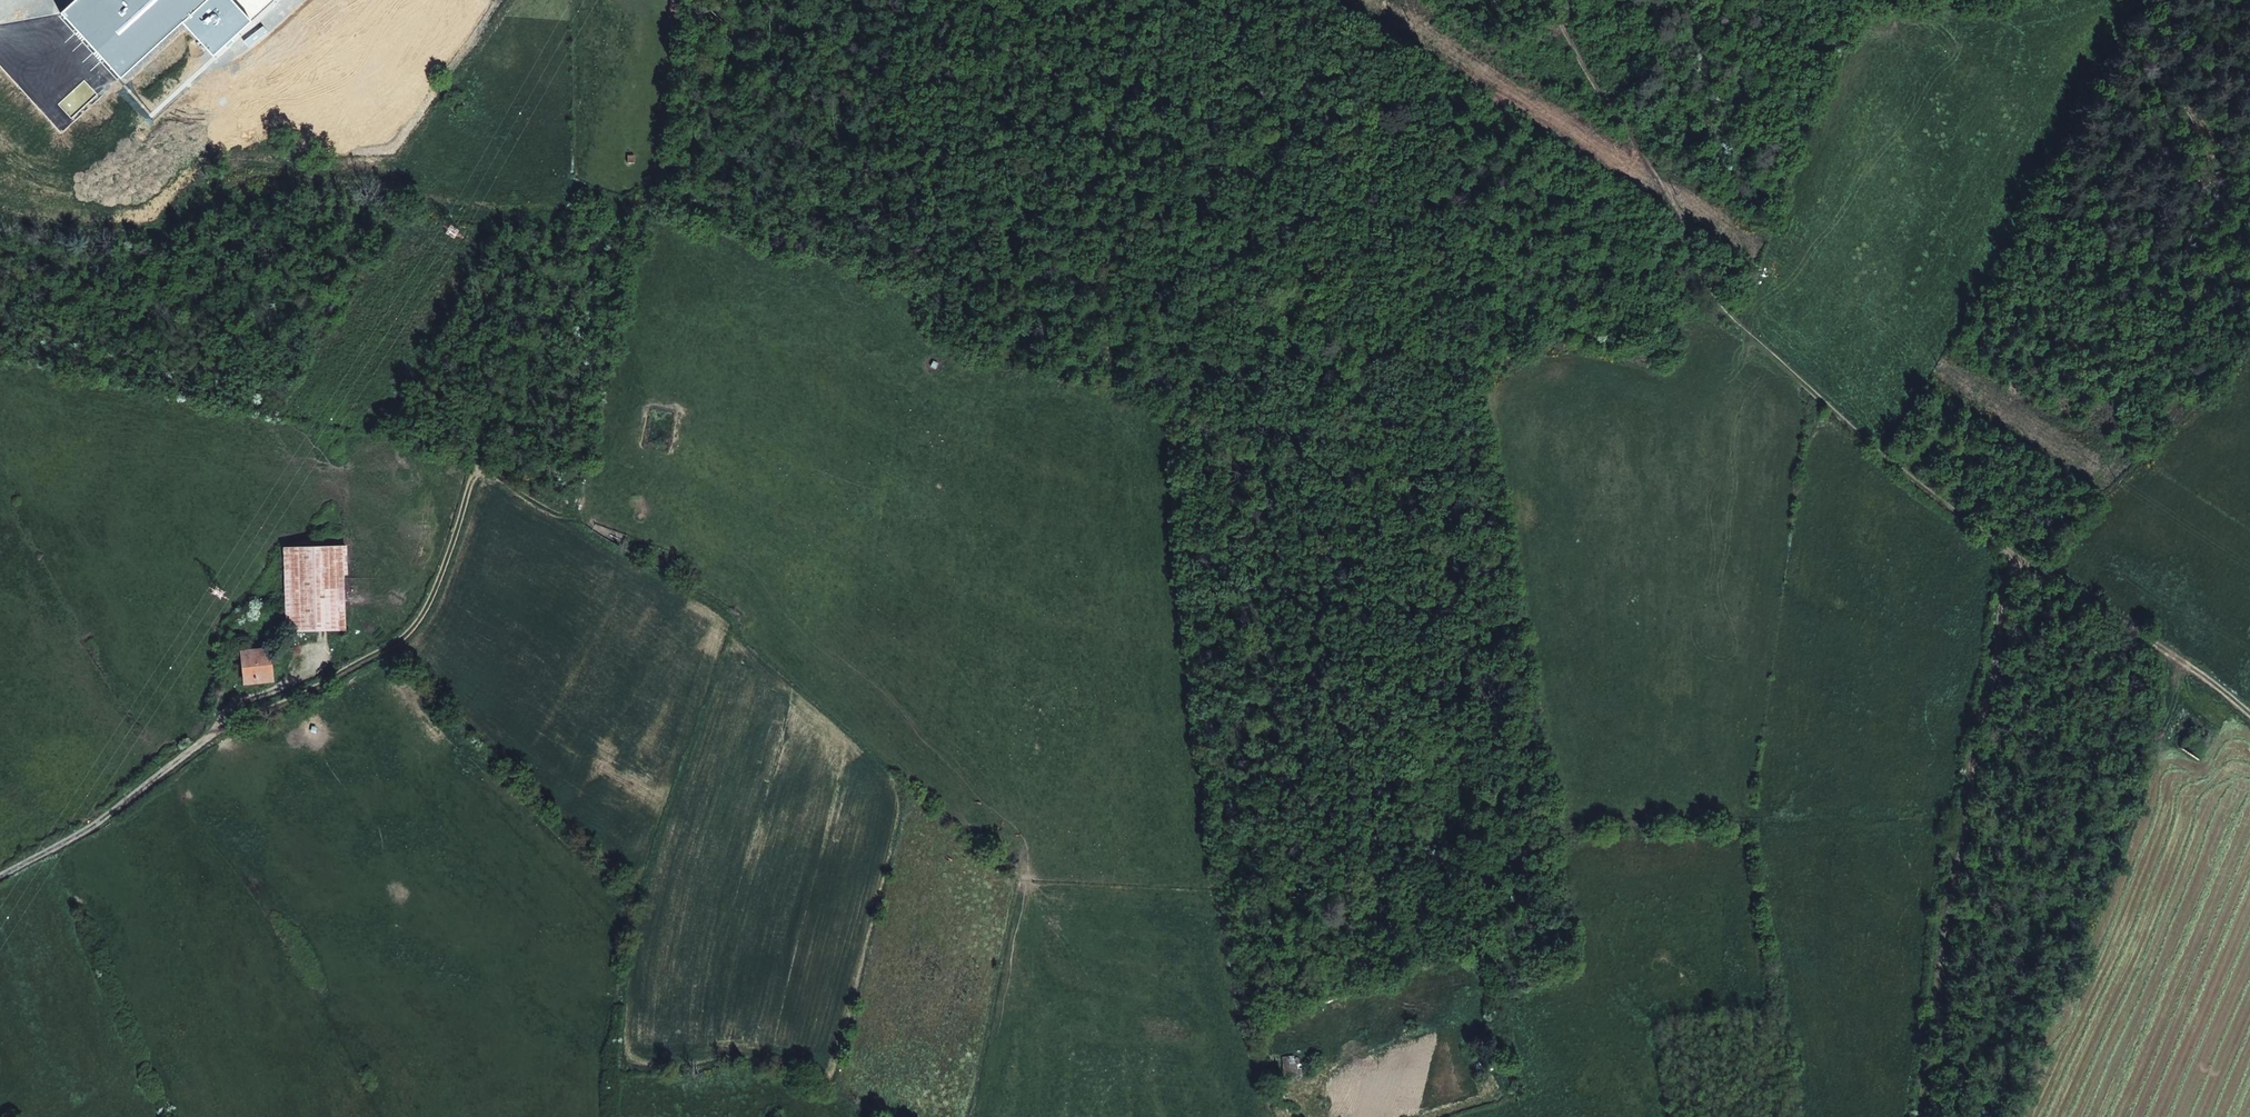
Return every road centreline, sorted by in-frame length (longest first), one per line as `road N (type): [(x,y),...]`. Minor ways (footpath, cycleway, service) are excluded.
road 1 (track): [(2249,714),(2197,671),(2014,556),(1895,465),(1748,333),(1713,285),(1603,84),(1535,0)]
road 2 (track): [(1924,1116),(1950,893),(2014,556)]
road 3 (residential): [(0,874),(130,802),(237,717),(233,682)]

